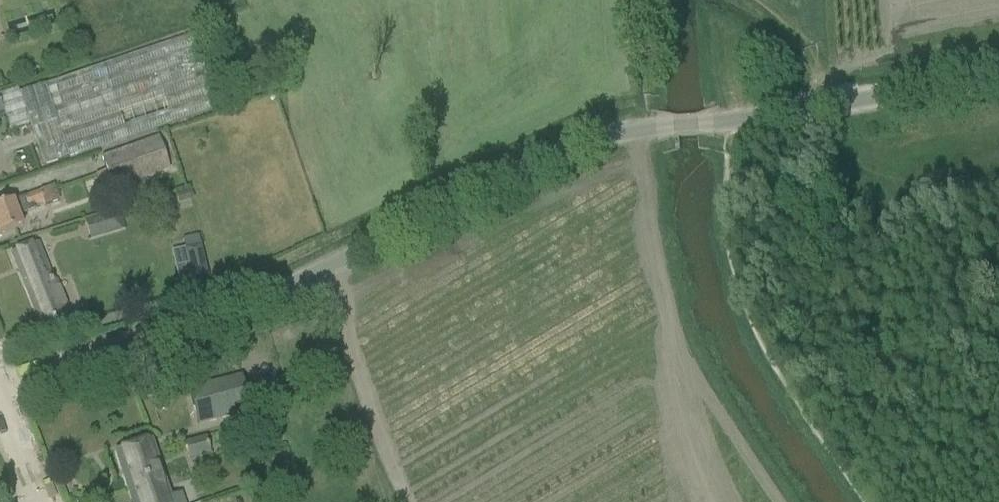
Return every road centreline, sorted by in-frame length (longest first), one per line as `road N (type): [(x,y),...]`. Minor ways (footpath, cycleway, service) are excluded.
road 1 (unclassified): [(0,396),(259,300),(589,140),(998,75)]
road 2 (track): [(873,501),(767,317),(755,283),(734,121)]
road 3 (track): [(650,128),(636,0)]

